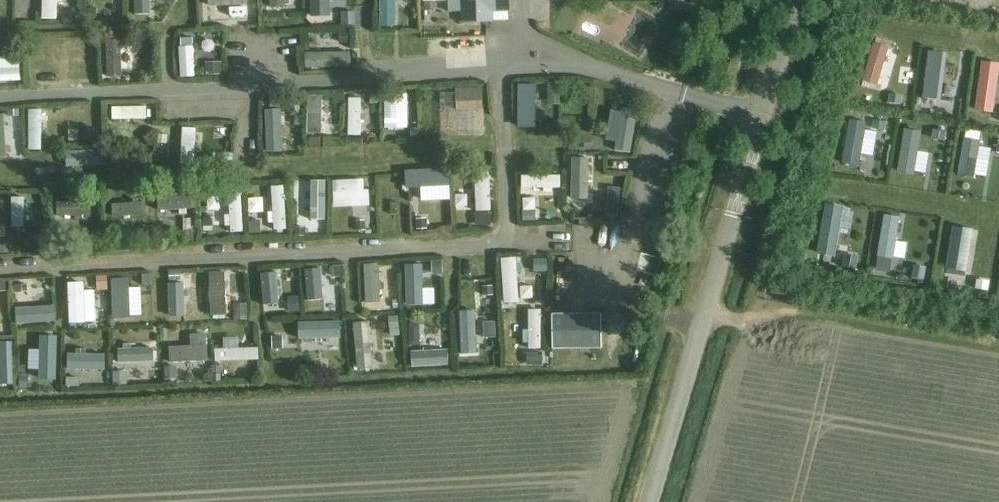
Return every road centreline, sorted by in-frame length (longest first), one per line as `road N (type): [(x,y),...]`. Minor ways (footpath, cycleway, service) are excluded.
road 1 (residential): [(0,269),(492,246),(506,230),(499,73)]
road 2 (residential): [(0,98),(499,73)]
road 3 (track): [(702,314),(768,335),(785,323),(998,352)]
road 4 (unclassified): [(649,501),(732,217)]
road 5 (residential): [(523,49),(763,117)]
road 6 (residential): [(763,117),(796,0)]

